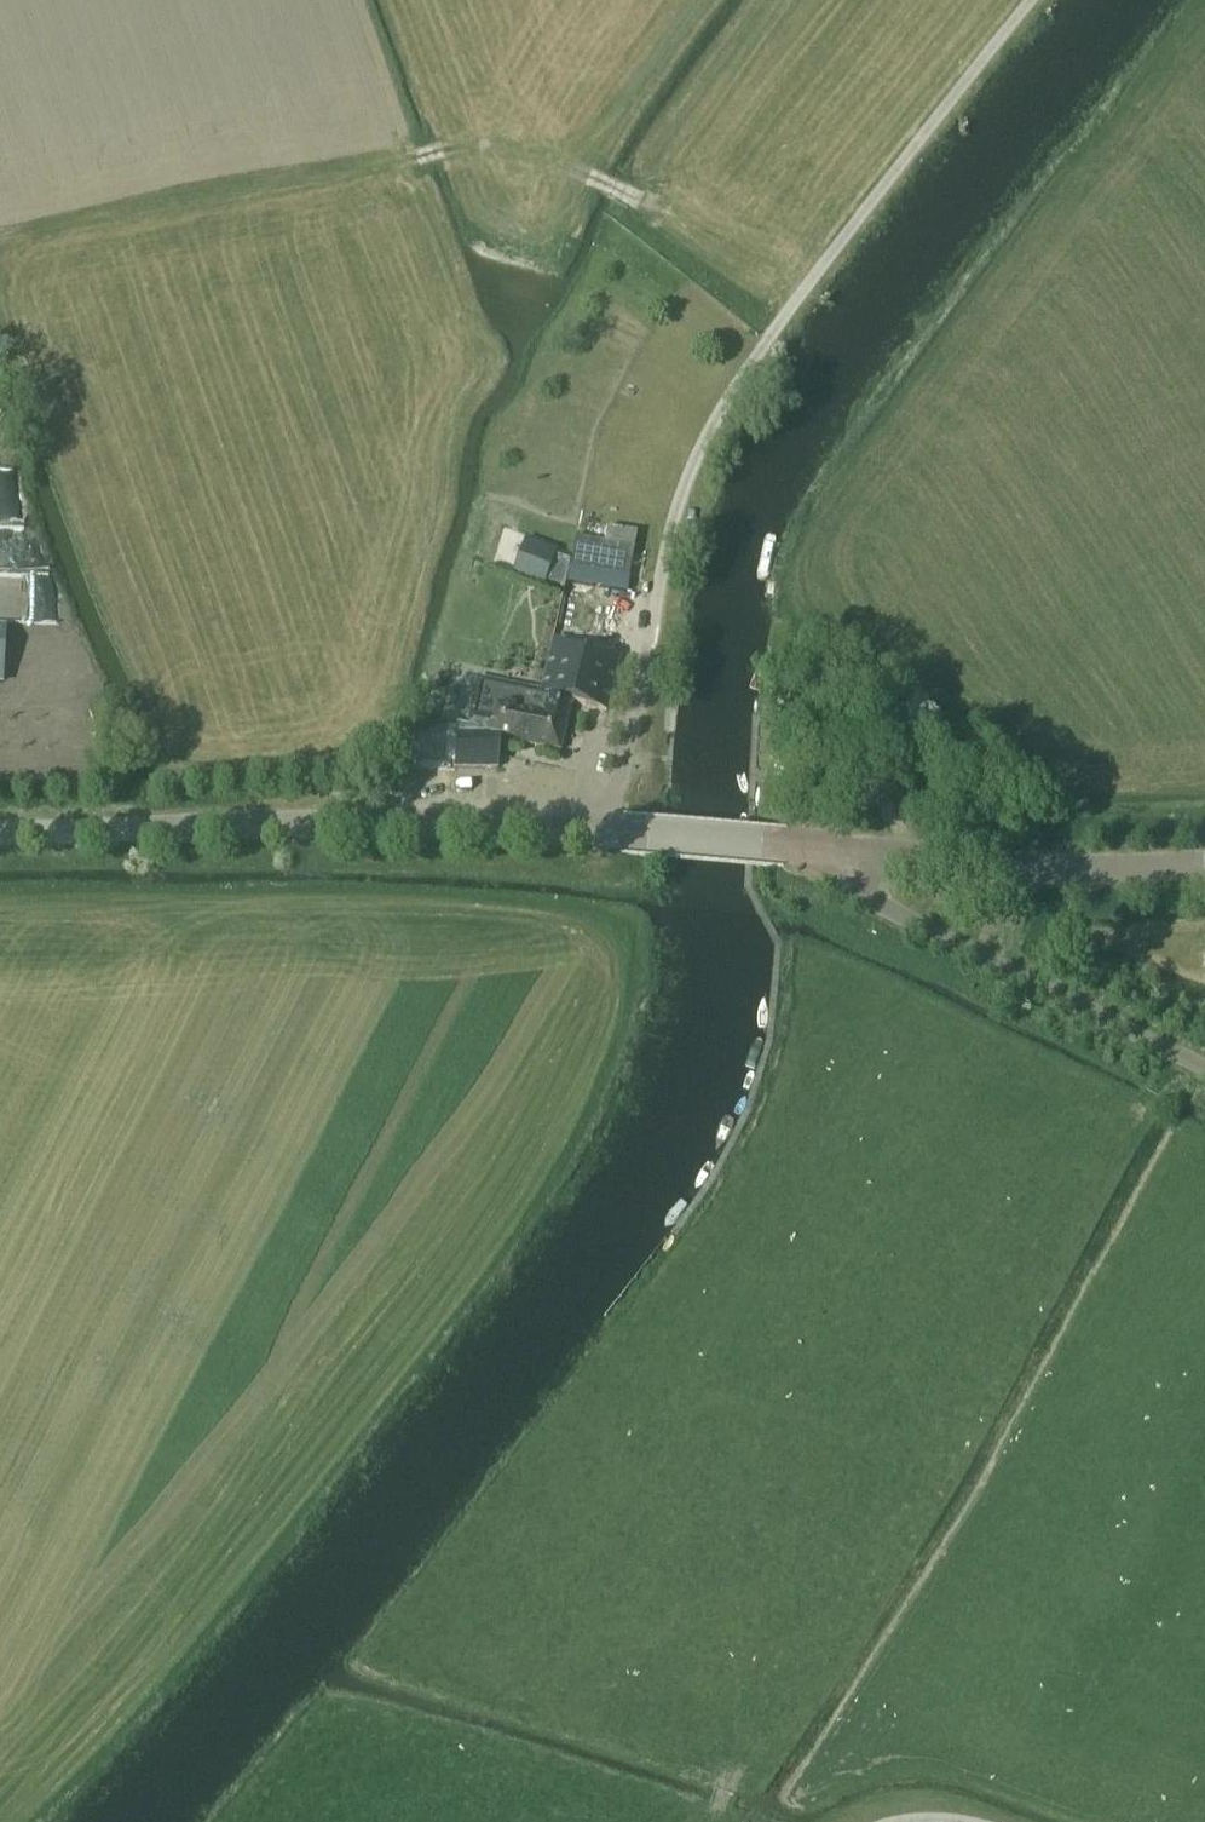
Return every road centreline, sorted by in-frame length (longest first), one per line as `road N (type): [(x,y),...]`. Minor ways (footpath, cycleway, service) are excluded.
road 1 (unclassified): [(609,834),(667,544),(699,452),(739,382),(1031,0)]
road 2 (tertiary): [(0,830),(381,820),(609,834)]
road 3 (residential): [(832,854),(893,912),(1204,1067)]
road 4 (tertiary): [(1204,863),(979,865),(832,854)]
road 5 (tertiary): [(832,854),(624,835)]

